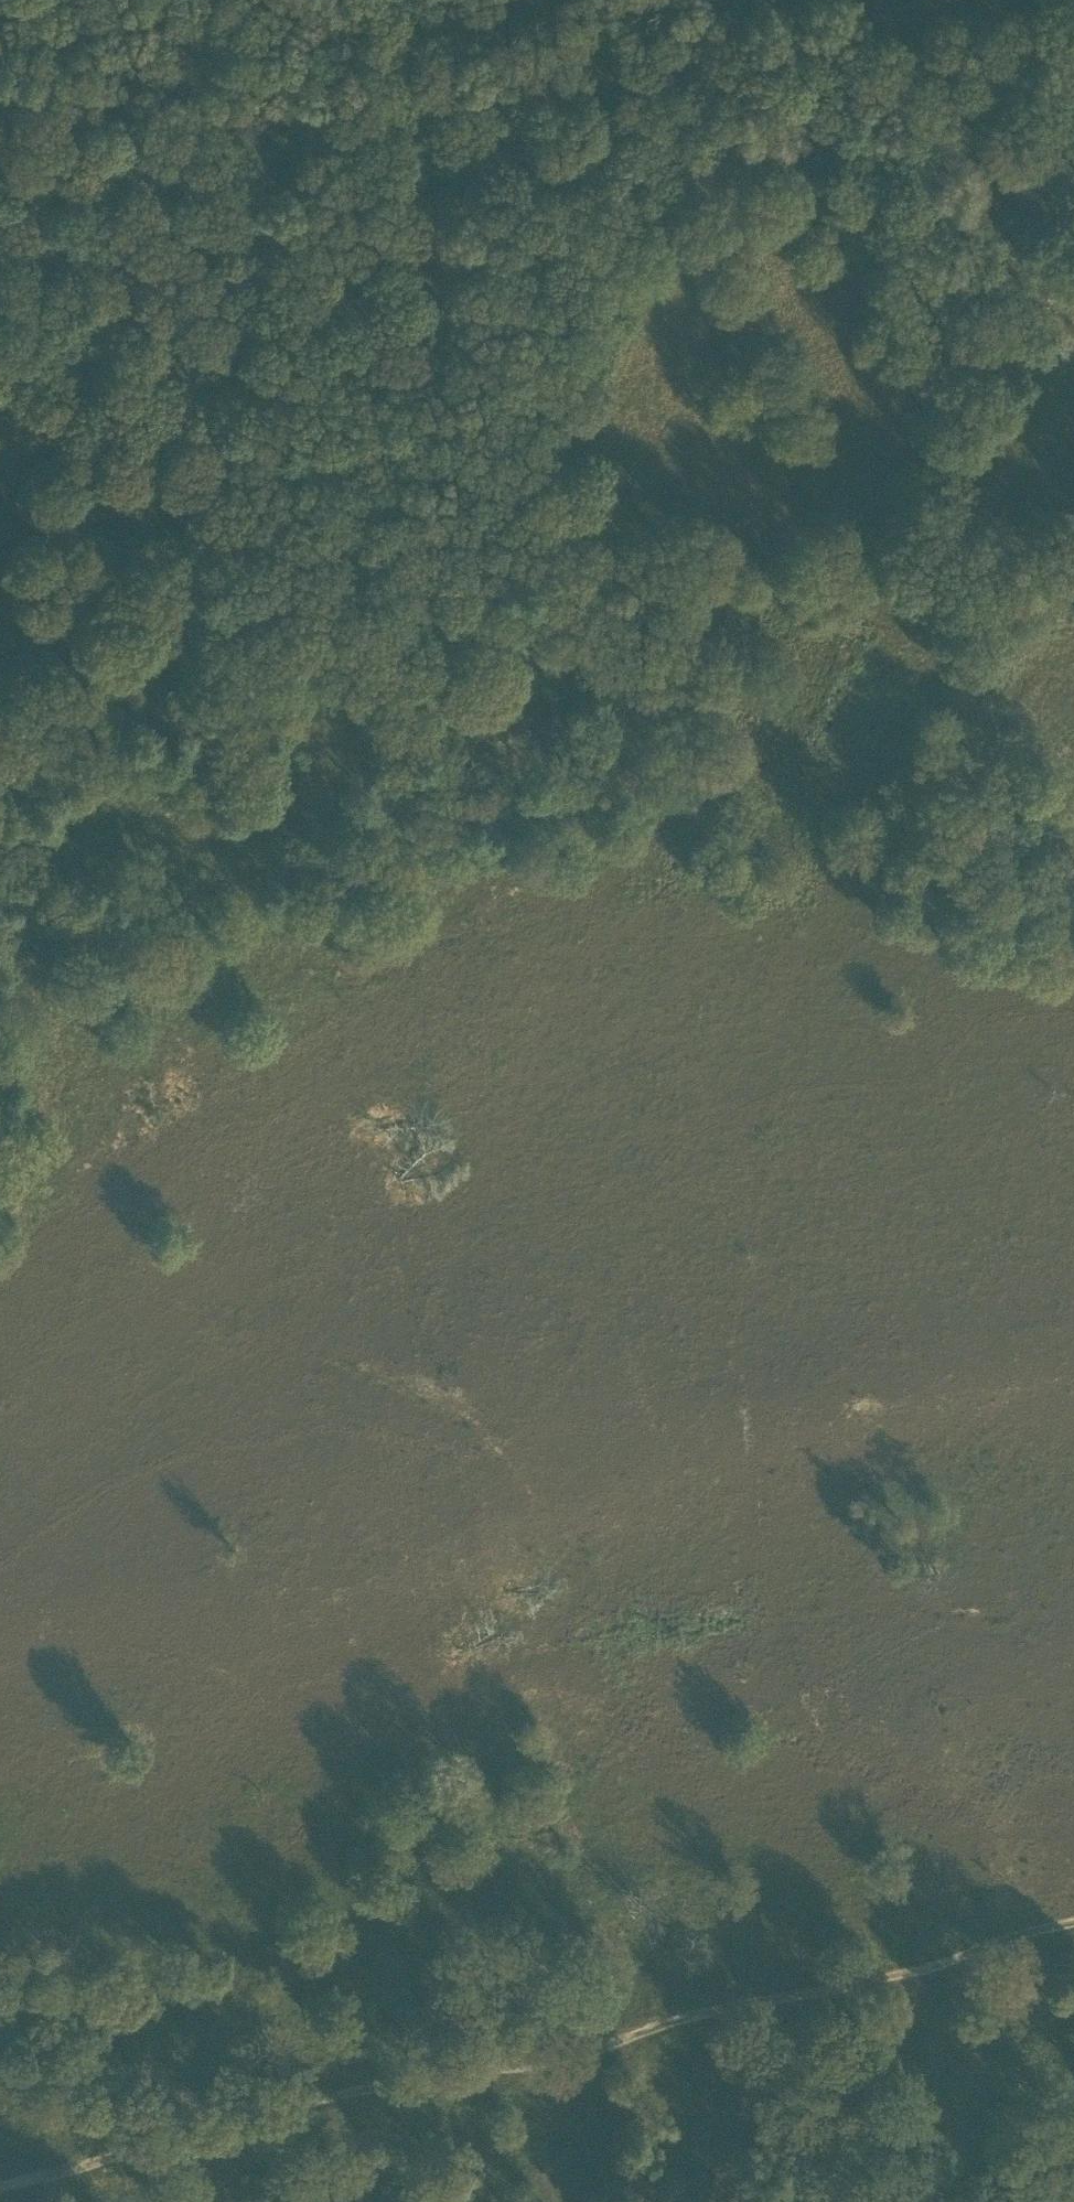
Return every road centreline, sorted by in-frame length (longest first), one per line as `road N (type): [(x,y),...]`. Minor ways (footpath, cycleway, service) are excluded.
road 1 (track): [(0,2185),(282,2103),(559,2053),(713,2005),(1073,1921)]

